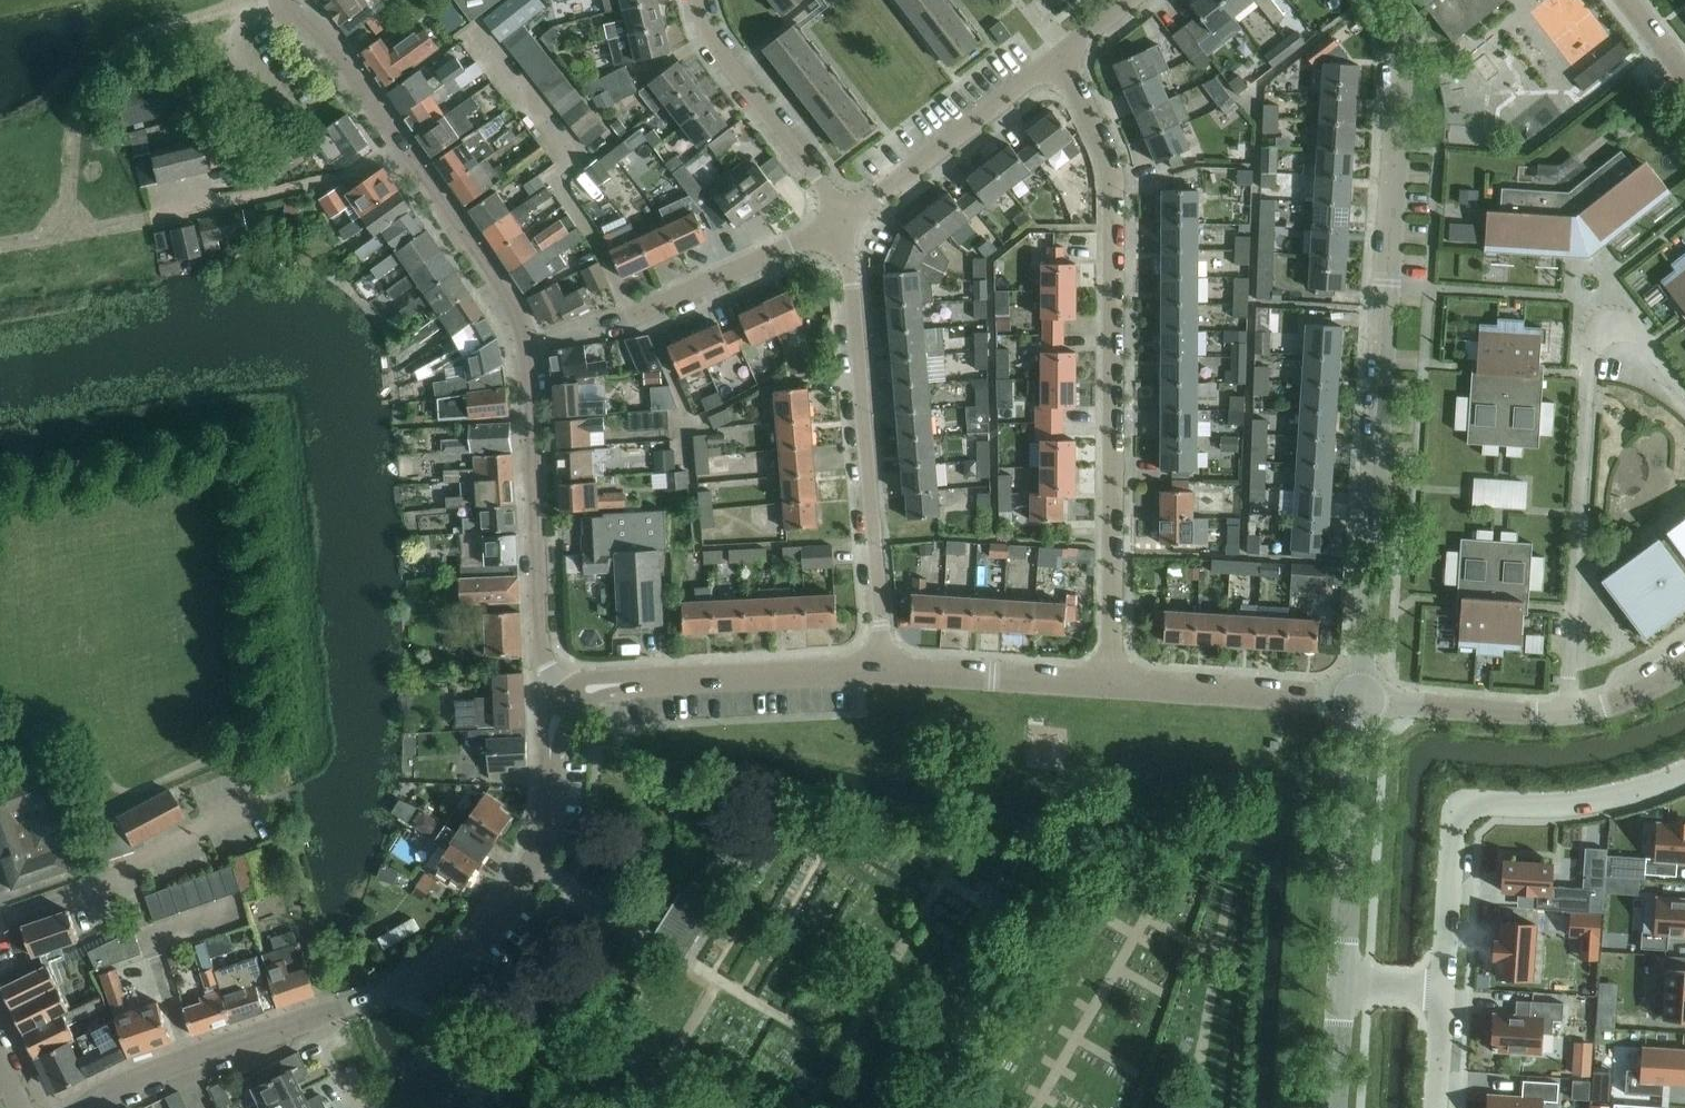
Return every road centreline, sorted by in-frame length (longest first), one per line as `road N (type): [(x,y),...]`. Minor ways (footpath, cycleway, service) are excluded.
road 1 (unclassified): [(567,700),(540,645),(524,327),(331,37),(284,0)]
road 2 (unclassified): [(1358,697),(1401,62),(1397,36),(1377,0)]
road 3 (unclassified): [(83,1107),(155,1067),(390,991),(477,944),(504,917),(532,865),(551,788),(554,723),(567,700)]
road 4 (residential): [(1060,53),(1113,181),(1110,684)]
road 5 (residential): [(1567,711),(1597,331),(1617,324),(1636,332),(1684,394)]
road 6 (residential): [(886,671),(848,216)]
road 7 (residential): [(1441,990),(1453,817),(1481,802),(1587,797),(1684,770)]
road 8 (residential): [(567,700),(606,683),(886,671)]
road 9 (unclassified): [(1341,984),(1358,697)]
road 10 (residential): [(601,321),(848,216)]
road 11 (residential): [(848,216),(1060,53)]
road 12 (residential): [(848,216),(708,39),(698,0)]
road 13 (residential): [(1110,684),(1358,697)]
road 14 (residential): [(886,671),(1110,684)]
road 15 (residential): [(1358,697),(1567,711)]
road 16 (residential): [(1567,711),(1634,696),(1684,662)]
road 17 (unclassified): [(1333,1107),(1341,984)]

